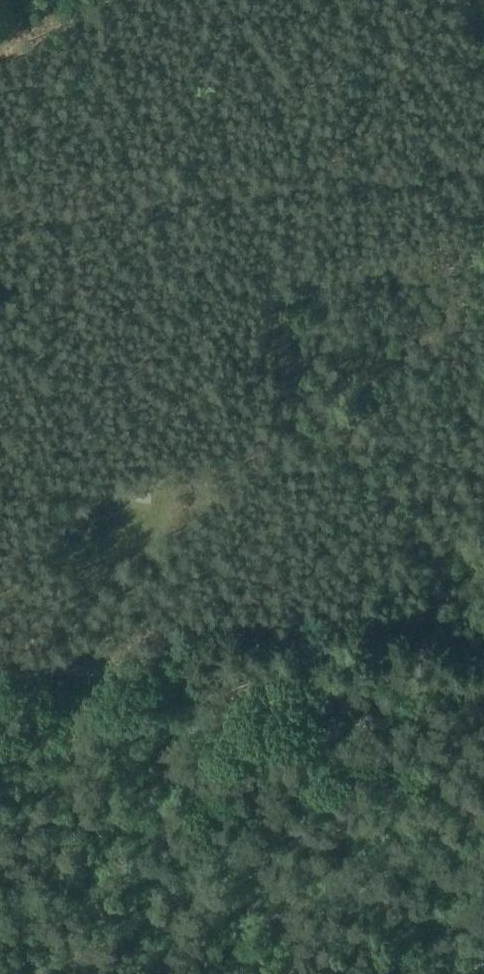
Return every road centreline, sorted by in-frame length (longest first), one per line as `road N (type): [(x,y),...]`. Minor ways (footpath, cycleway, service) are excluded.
road 1 (track): [(0,607),(483,638)]
road 2 (track): [(143,512),(42,559),(0,594)]

